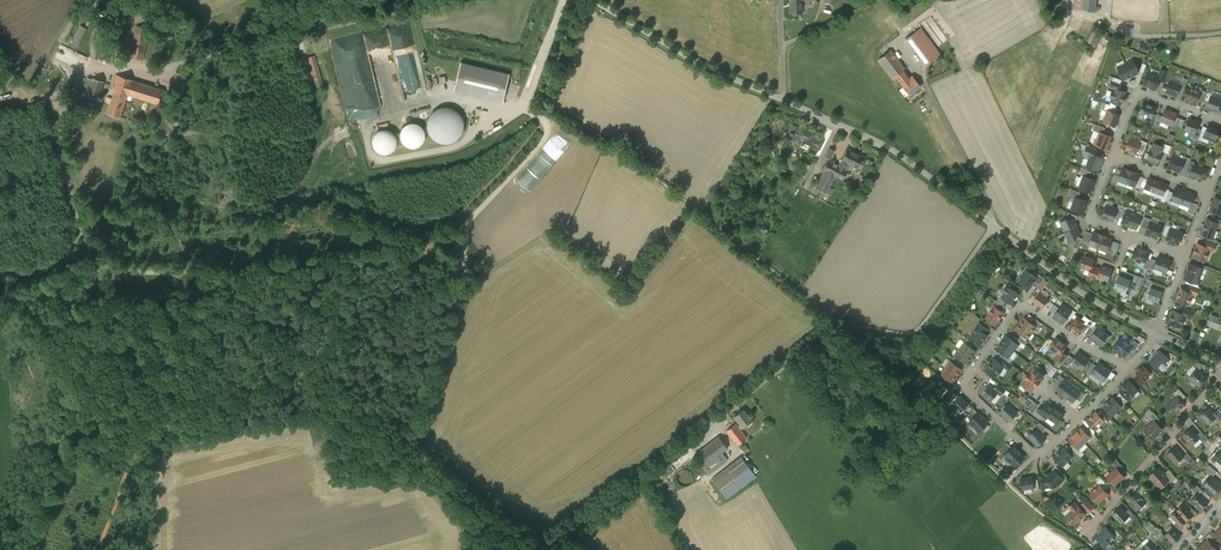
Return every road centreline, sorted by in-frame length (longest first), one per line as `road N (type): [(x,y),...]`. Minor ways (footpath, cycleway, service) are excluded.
road 1 (residential): [(995,226),(878,142),(723,75),(593,0)]
road 2 (residential): [(1081,415),(1035,452),(970,392),(968,372),(1016,307),(1028,306),(1130,367)]
road 3 (unclassified): [(995,226),(913,336),(837,325),(722,418)]
road 4 (residential): [(1220,377),(1089,529)]
road 5 (residential): [(1158,334),(1103,306),(995,226)]
road 6 (residential): [(565,0),(516,113),(476,121)]
road 7 (residential): [(1220,123),(1144,93),(1134,98),(1113,155)]

